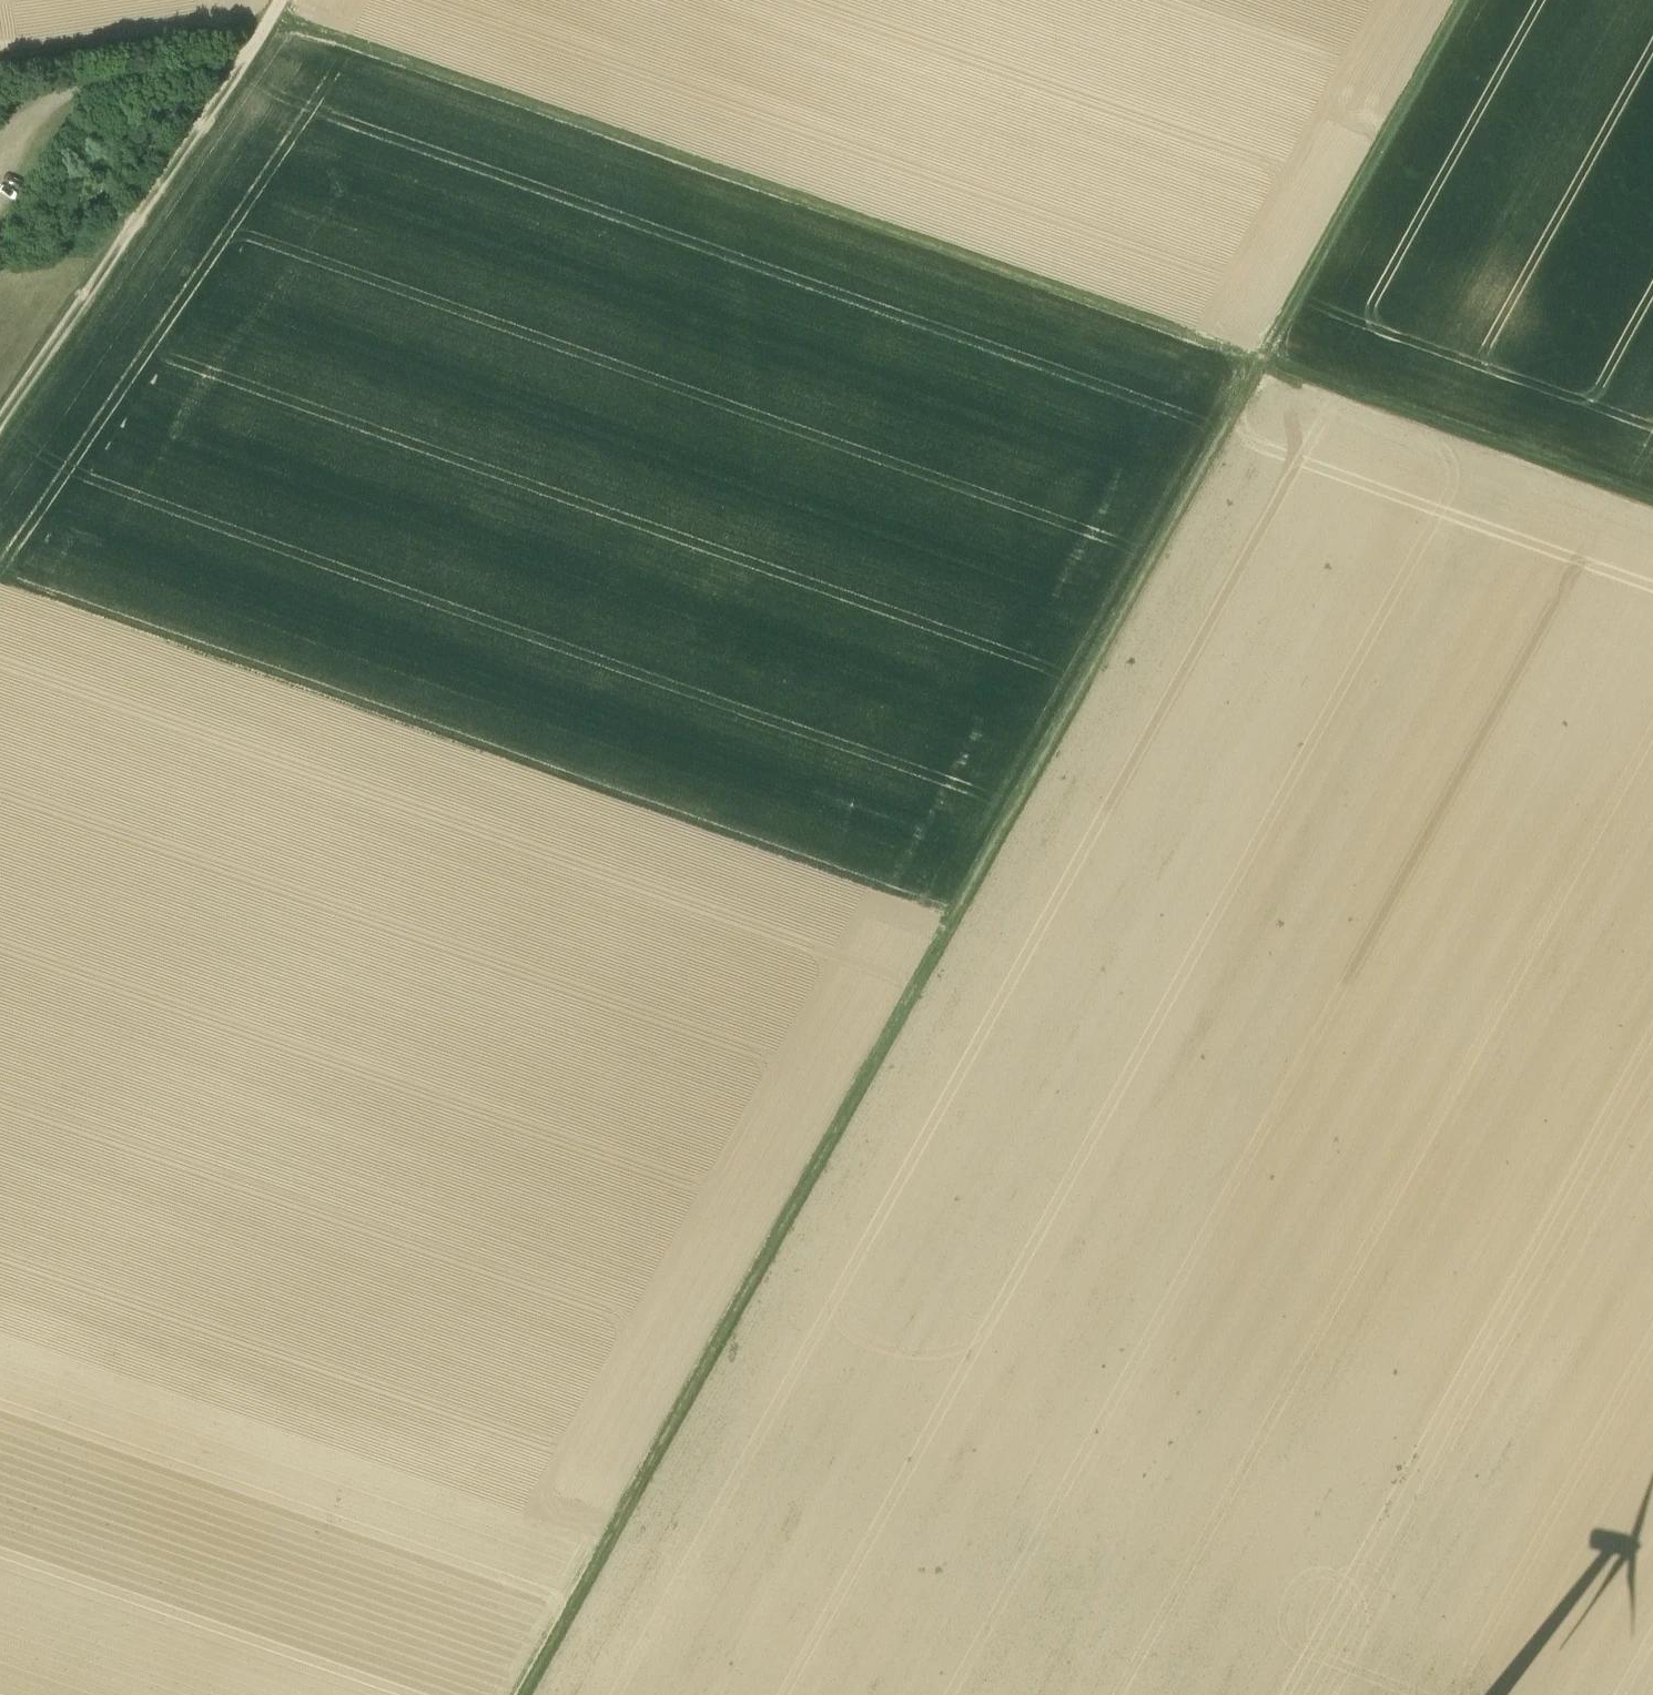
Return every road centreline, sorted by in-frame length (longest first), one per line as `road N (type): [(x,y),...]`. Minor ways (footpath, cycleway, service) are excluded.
road 1 (track): [(525,1694),(1268,358)]
road 2 (track): [(277,9),(1268,358)]
road 3 (track): [(0,429),(243,63)]
road 4 (track): [(1268,358),(1652,502)]
road 5 (track): [(1268,358),(1465,0)]
road 6 (track): [(0,62),(240,18),(264,28)]

